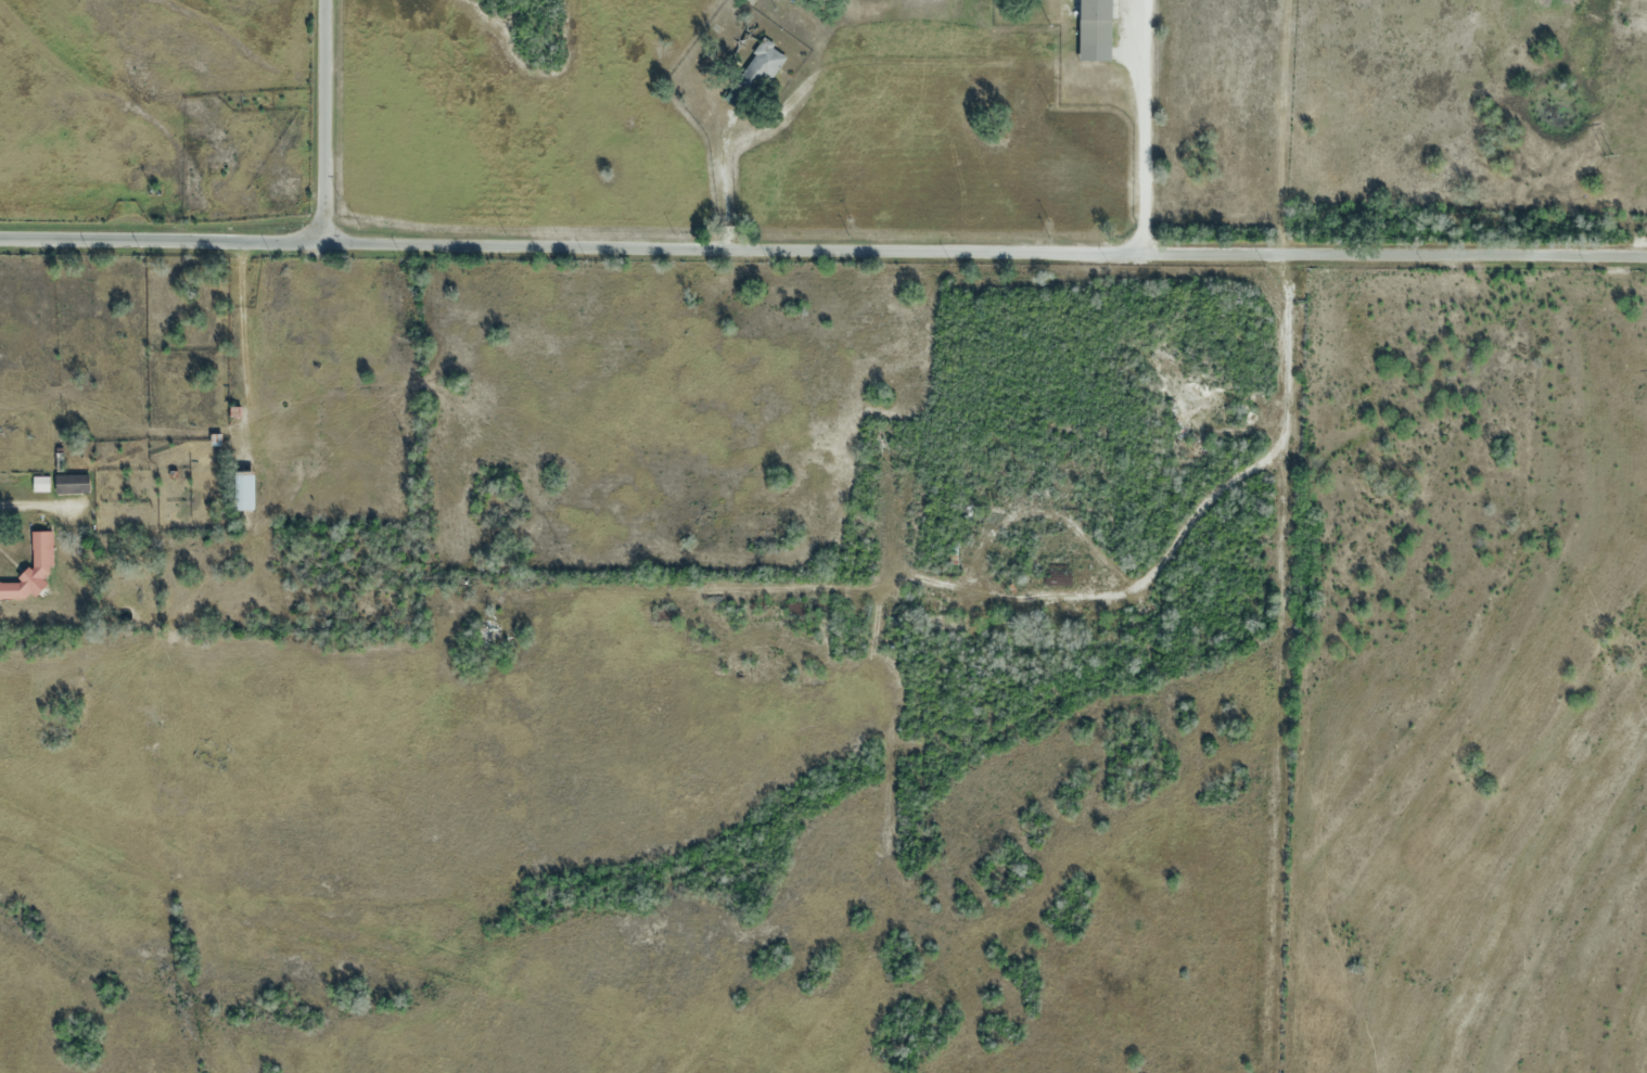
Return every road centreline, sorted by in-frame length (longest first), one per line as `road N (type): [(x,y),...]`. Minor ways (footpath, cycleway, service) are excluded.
road 1 (residential): [(1274,252),(0,235)]
road 2 (track): [(908,577),(1029,602),(1089,602),(1125,596),(1153,574),(1205,499),(1274,452),(1281,431),(1285,288),(1274,252)]
road 3 (residential): [(1646,254),(1274,252)]
road 4 (residential): [(337,238),(337,0)]

